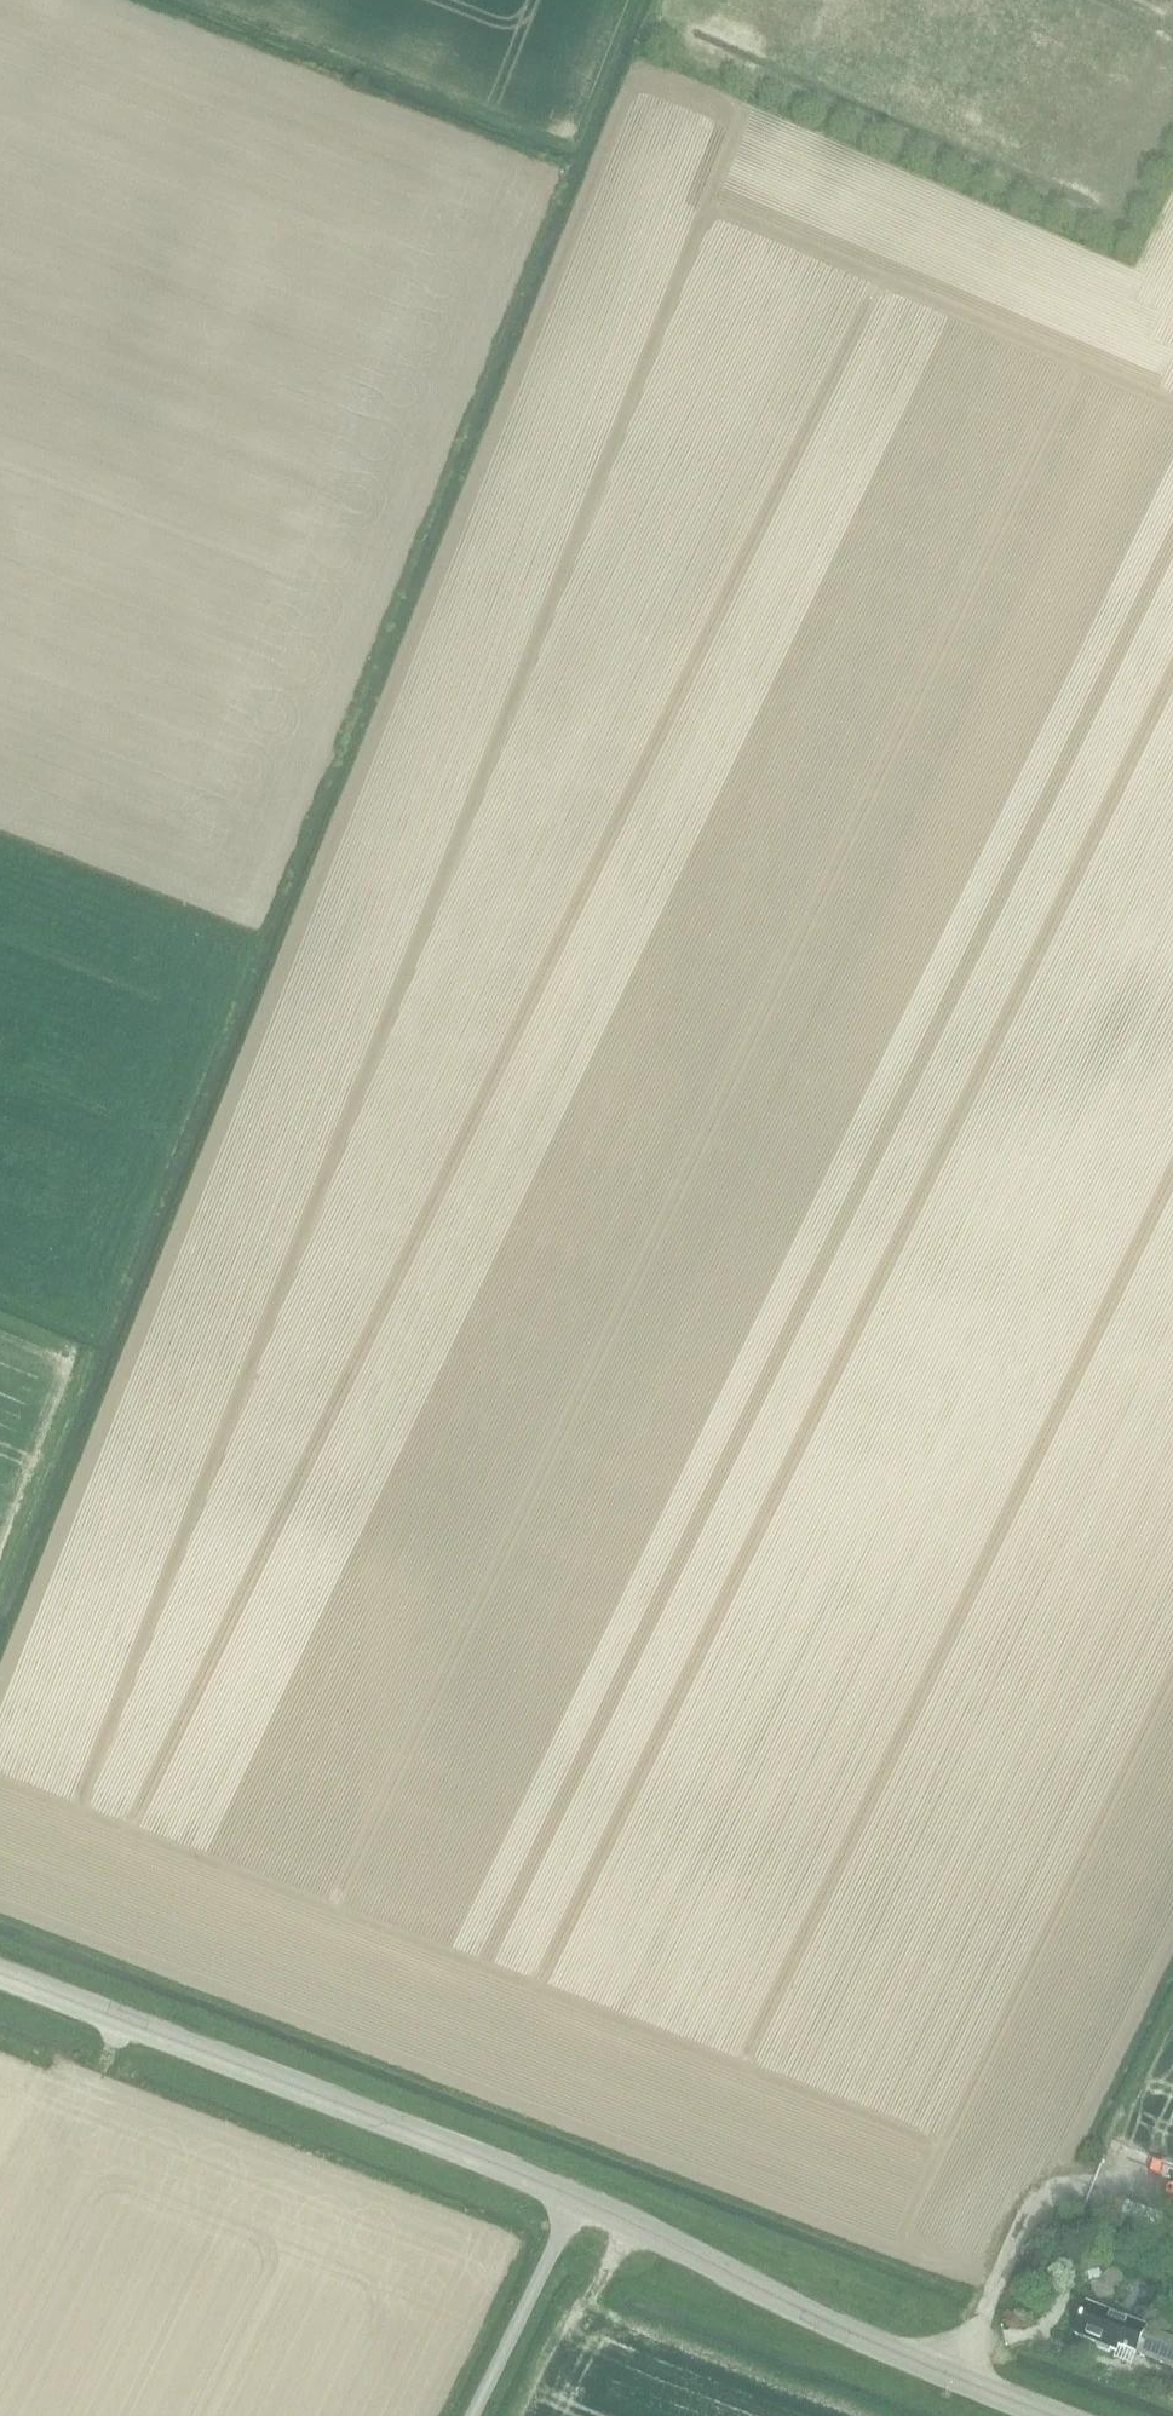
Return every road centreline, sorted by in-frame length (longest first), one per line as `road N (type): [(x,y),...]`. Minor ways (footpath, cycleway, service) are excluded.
road 1 (tertiary): [(1057,2415),(867,2339),(578,2199),(0,1974)]
road 2 (track): [(473,2415),(578,2199)]

